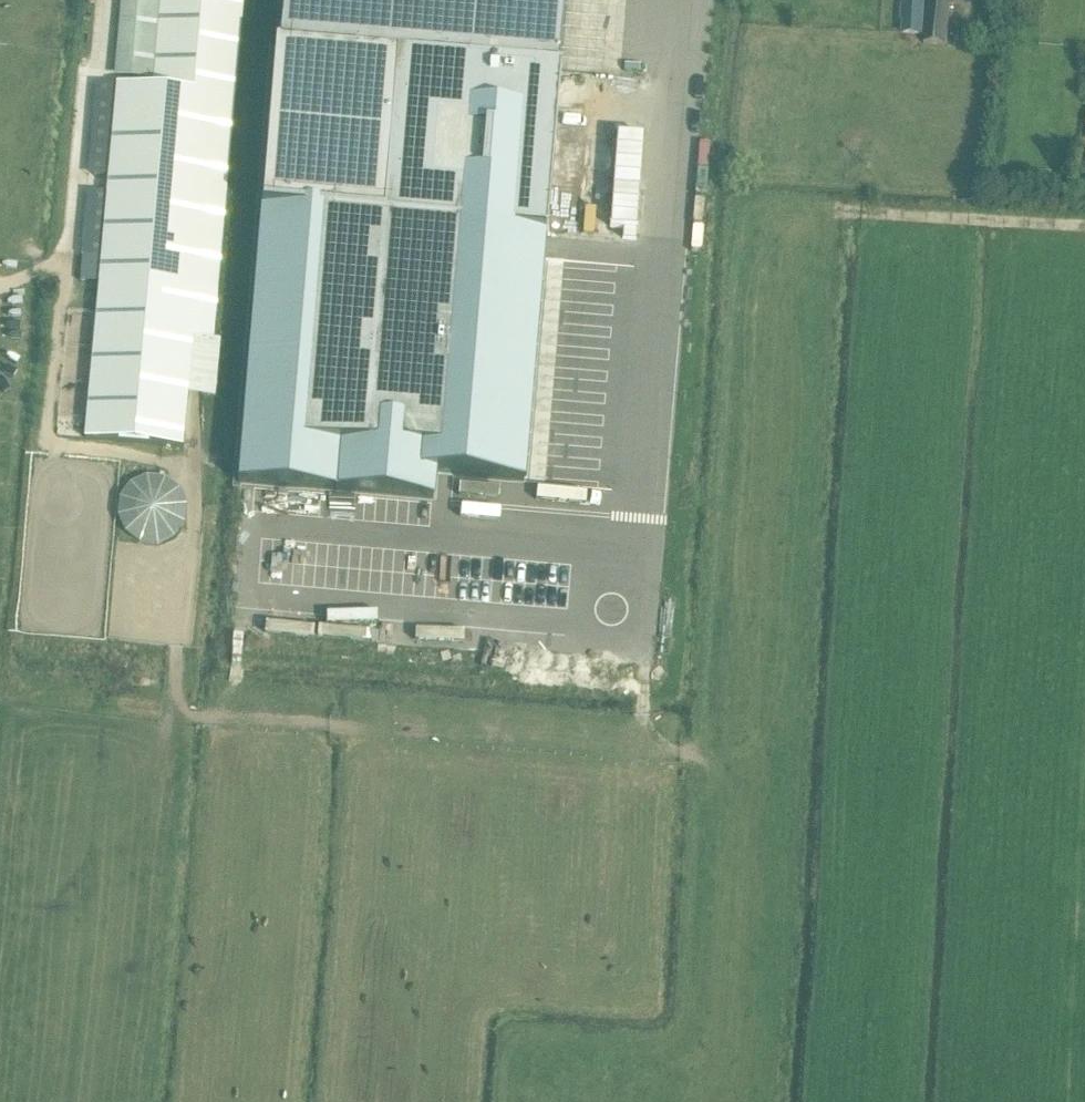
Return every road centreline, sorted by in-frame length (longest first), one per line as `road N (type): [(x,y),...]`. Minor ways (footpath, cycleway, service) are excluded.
road 1 (track): [(1084,224),(838,209)]

